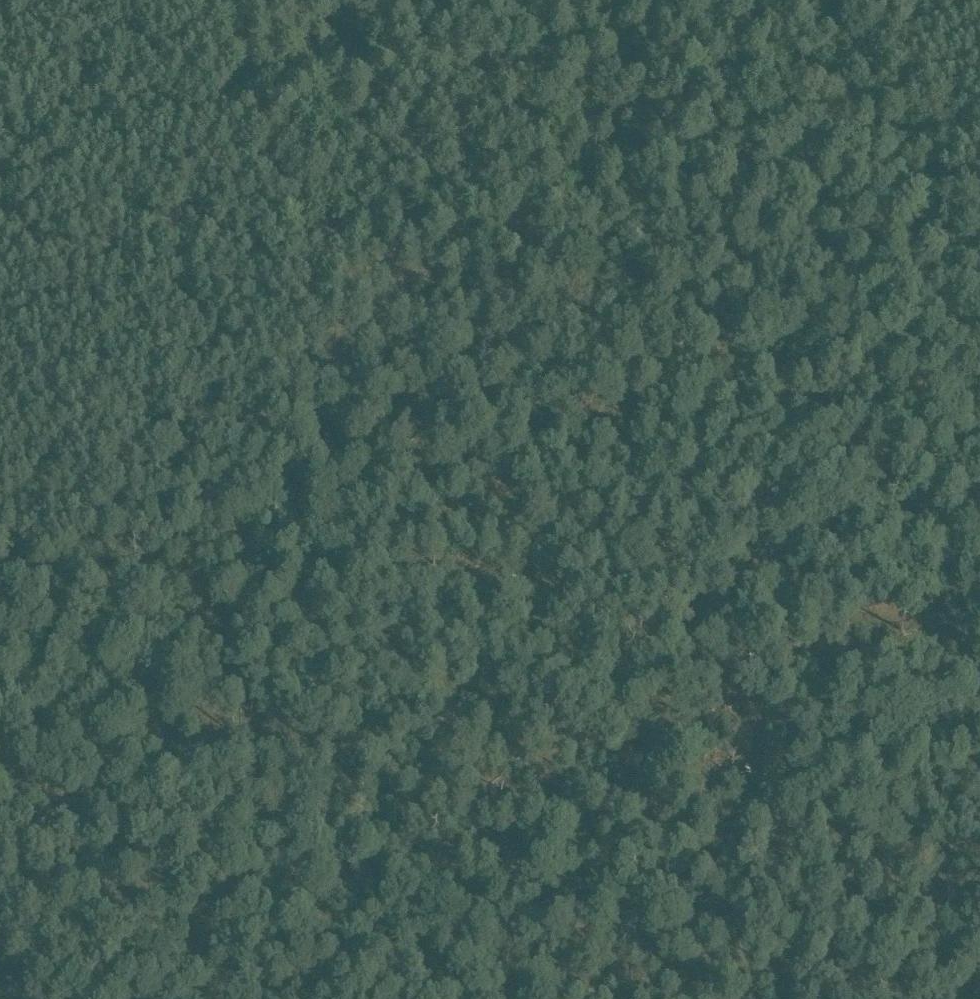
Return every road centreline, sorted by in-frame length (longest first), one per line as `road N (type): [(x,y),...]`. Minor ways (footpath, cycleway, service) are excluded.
road 1 (track): [(0,514),(419,319),(908,204),(940,281),(979,259)]
road 2 (track): [(287,998),(570,848),(723,781),(979,701)]
road 3 (track): [(908,204),(837,0)]

